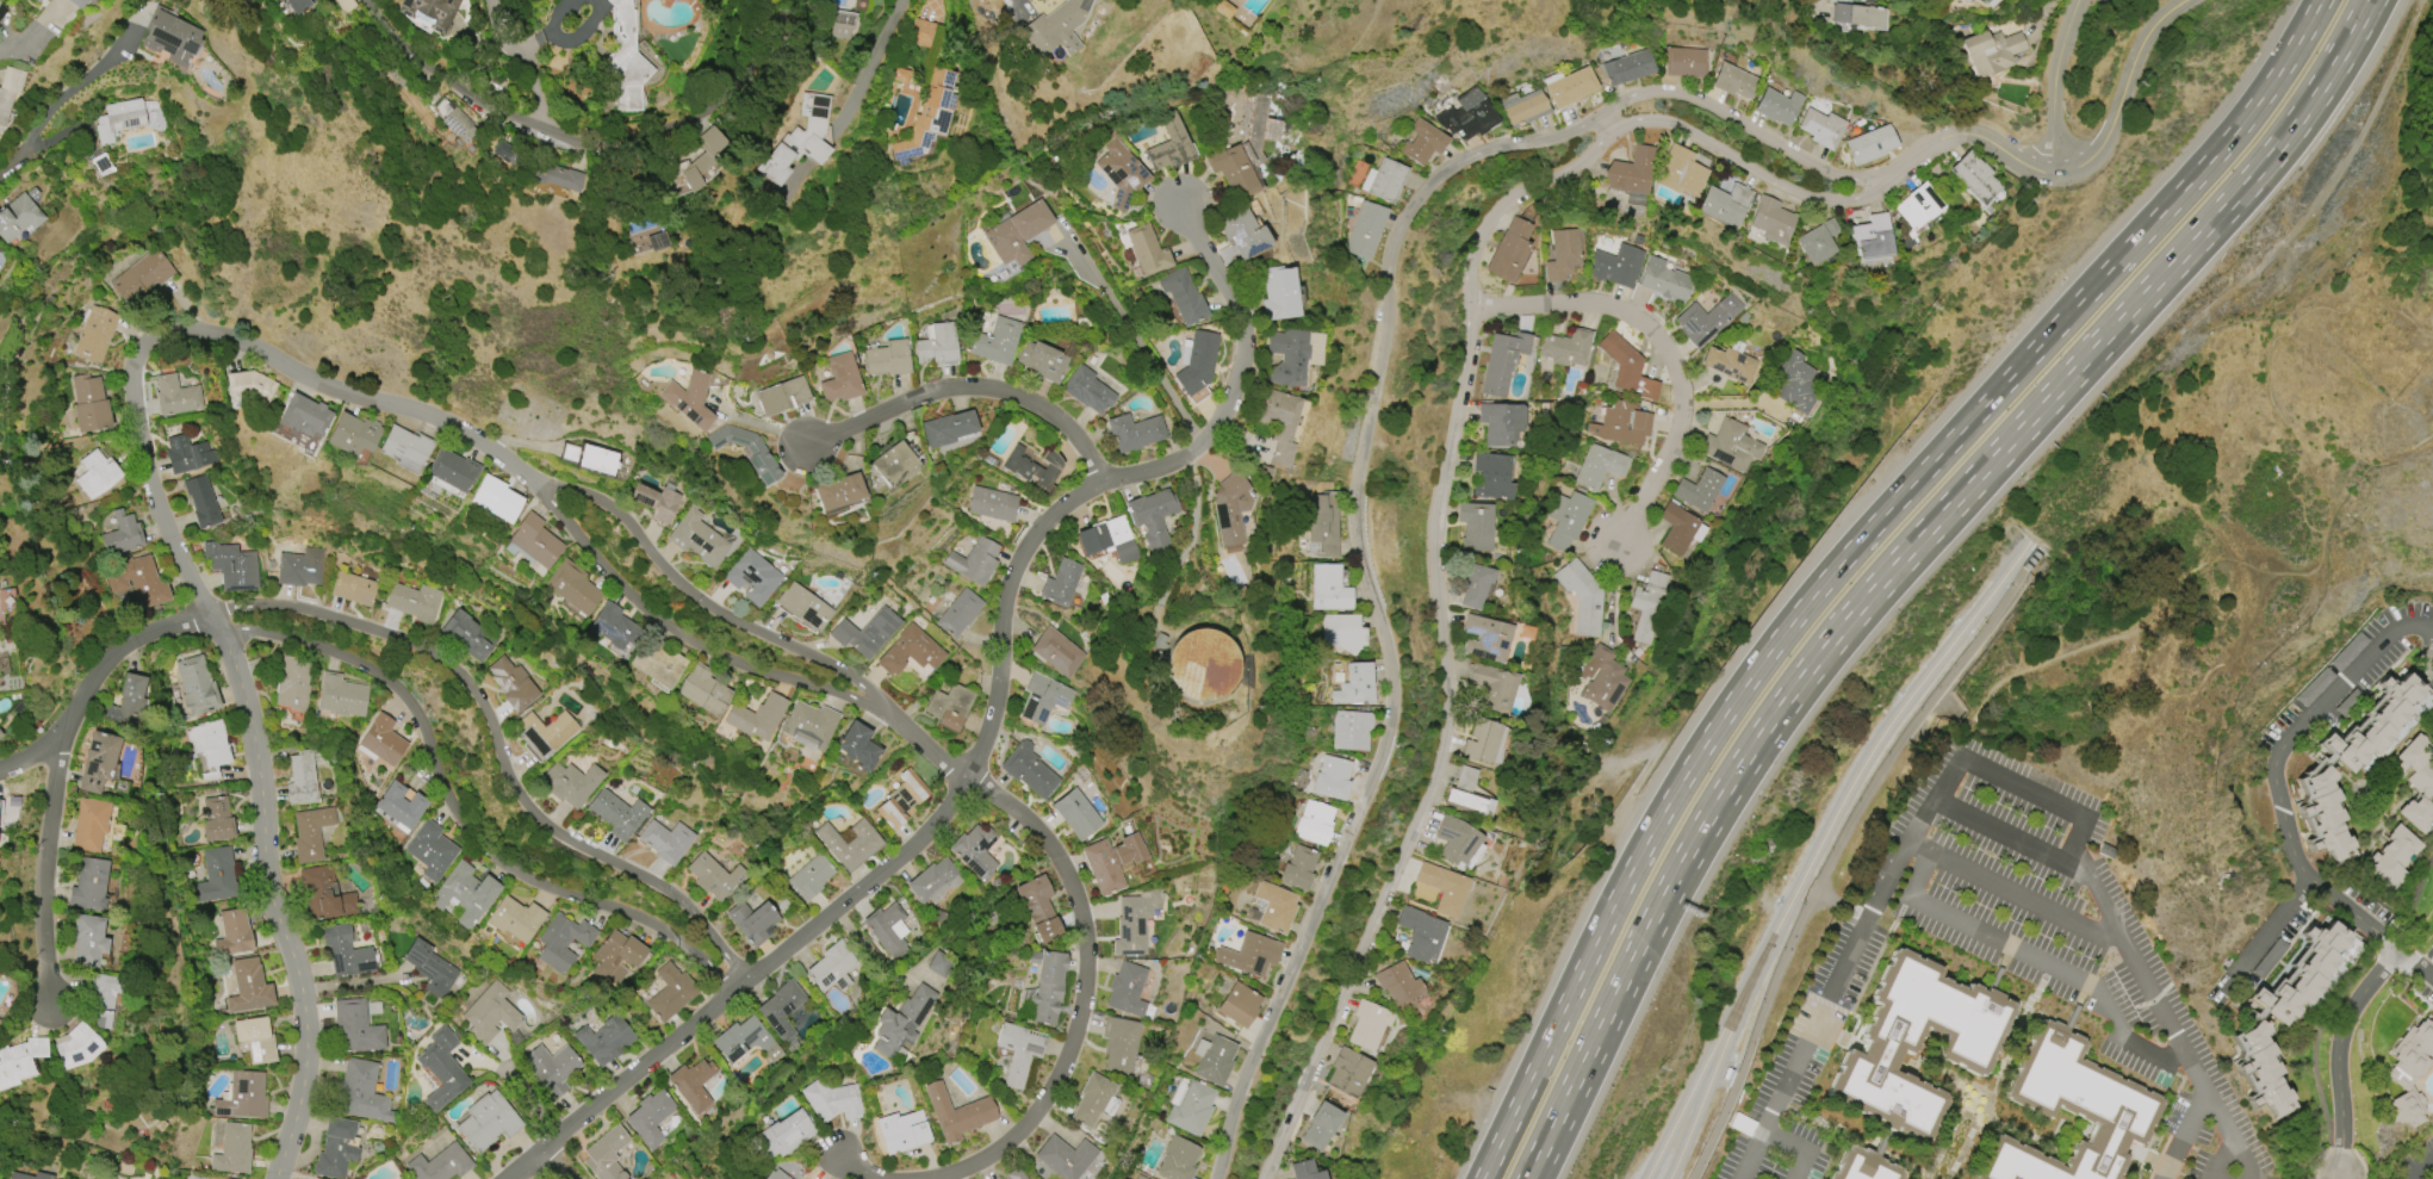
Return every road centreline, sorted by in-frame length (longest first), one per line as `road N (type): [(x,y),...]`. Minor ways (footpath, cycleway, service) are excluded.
road 1 (motorway): [(2322,0),(2279,74),(2211,161),(1861,540),(1725,713),(1630,874),(1483,1178)]
road 2 (motorway): [(1615,989),(1700,825),(1800,674),(1893,561),(2245,181),(2292,123),(2366,0)]
road 3 (residential): [(1601,114),(1557,137),(1460,161),(1421,193),(1396,234),(1354,507),(1358,552),(1389,657),(1390,718),(1378,764),(1239,1091),(1215,1178)]
road 4 (residential): [(1263,1178),(1442,752),(1447,683),(1435,535),(1467,368),(1478,240),(1504,204),(1578,165),(1613,134)]
road 5 (residential): [(747,980),(679,899),(554,832),(530,811),(507,775),(482,705),(437,658),(293,607),(224,608),(211,618)]
road 6 (residential): [(211,618),(226,629),(311,644),(383,677),(417,714),(446,795),(484,848),(530,880),(662,930),(733,992)]
road 7 (residential): [(276,1178),(303,1084),(304,1009),(268,885),(250,721),(211,618)]
road 8 (residential): [(383,0),(478,110),(552,139),(669,139),(753,72),(795,0)]
road 9 (residential): [(924,1178),(987,1156),(1026,1124),(1068,1054),(1085,989),(1081,917),(1061,864),(1026,819),(967,777)]
road 10 (residential): [(517,469),(616,582),(671,627),(725,658),(837,693),(899,722)]
road 11 (residential): [(899,722),(850,676),(689,592),(607,504),(517,469)]
road 12 (residential): [(2432,628),(2408,631),(2382,652),(2301,746),(2286,782),(2304,857),(2328,906),(2401,968)]
road 13 (residential): [(1616,542),(1676,436),(1682,396),(1671,356),(1645,325),(1607,305),(1469,310)]
road 14 (residential): [(149,340),(176,329),(234,340),(335,390),(440,420),(517,469)]
road 15 (residential): [(1180,204),(1241,316),(1241,367),(1222,417),(1200,443),(1161,467),(1103,484)]
road 16 (residential): [(747,980),(926,833),(960,790),(993,713)]
road 17 (residential): [(806,447),(920,396),(986,389),(1053,416),(1103,484)]
road 18 (residential): [(1894,173),(1827,173),(1681,94),(1639,95),(1601,114)]
road 19 (residential): [(1613,134),(1645,122),(1678,126),(1777,184),(1824,200),(1861,199),(1894,173)]
road 20 (residential): [(747,980),(509,1178)]
road 21 (residential): [(50,1004),(44,869),(57,761),(75,710)]
road 22 (residential): [(211,618),(169,535),(142,447),(131,379),(149,340)]
road 23 (residential): [(1103,484),(1044,523),(1017,564),(1005,597),(993,713)]
road 24 (residential): [(0,769),(51,740),(124,647),(157,629),(211,618)]
road 25 (residential): [(2049,174),(2078,167),(2098,150),(2150,39),(2195,0)]
road 26 (residential): [(2337,1178),(2353,1029),(2401,968)]
road 27 (motorway): [(1525,1178),(1615,989)]
road 28 (motorway): [(1538,1178),(1615,989)]
road 29 (residential): [(1894,173),(1944,138),(1973,135),(2049,174)]
road 30 (residential): [(914,0),(862,113)]
road 31 (residential): [(2059,54),(2049,174)]

